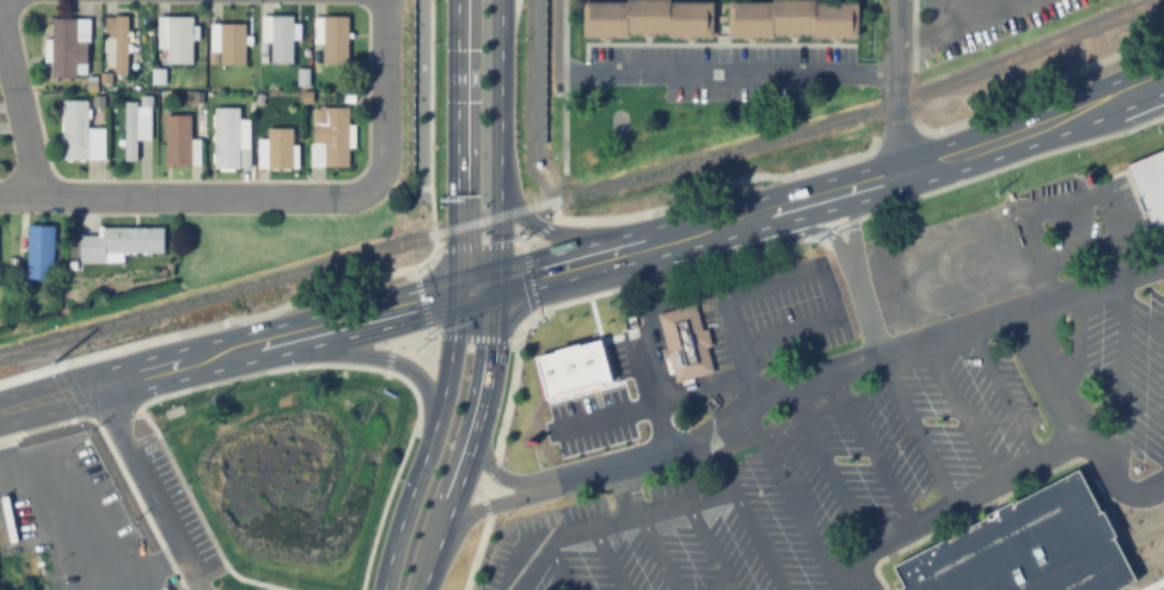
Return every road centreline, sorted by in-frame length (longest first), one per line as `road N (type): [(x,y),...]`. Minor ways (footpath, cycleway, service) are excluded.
road 1 (primary): [(457,294),(912,171),(1163,79)]
road 2 (trunk): [(457,0),(454,344),(384,589)]
road 3 (secondary): [(0,411),(457,294)]
road 4 (trunk): [(424,589),(490,398),(502,282),(501,178)]
road 5 (residential): [(368,192),(0,196)]
road 6 (trunk): [(204,358),(310,350),(408,368),(433,402),(425,457)]
road 7 (trunk): [(680,235),(535,228),(501,178)]
road 8 (residential): [(386,0),(386,161),(368,192)]
road 9 (trunk): [(501,178),(501,0)]
road 10 (residential): [(38,196),(0,27)]
road 11 (residential): [(912,171),(900,136),(899,0)]

